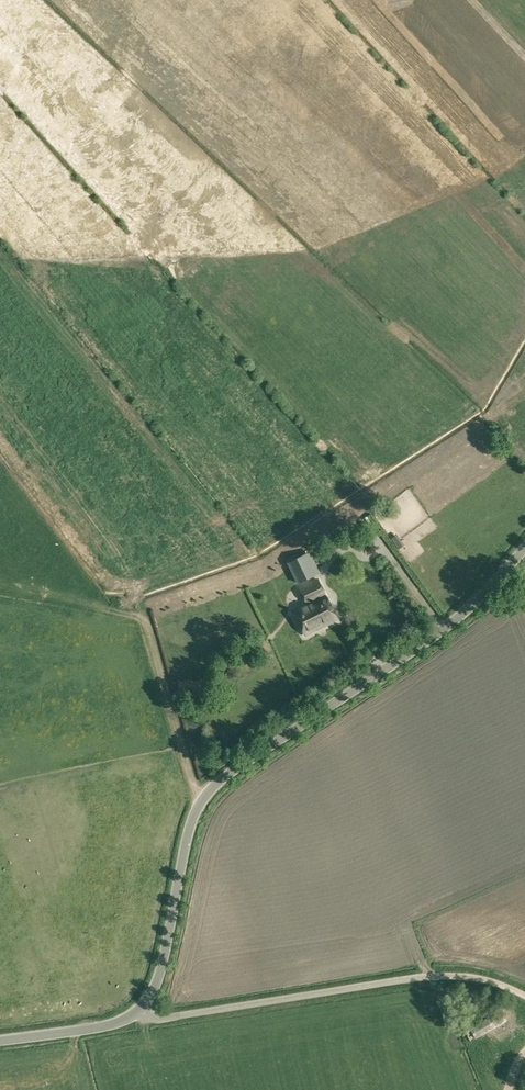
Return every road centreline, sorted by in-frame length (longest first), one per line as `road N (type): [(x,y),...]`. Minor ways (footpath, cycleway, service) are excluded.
road 1 (unclassified): [(0,1041),(93,1029),(137,1012),(152,992),(191,822),(209,791),(456,621),(524,549)]
road 2 (track): [(524,995),(456,975),(154,1020),(137,1012)]

